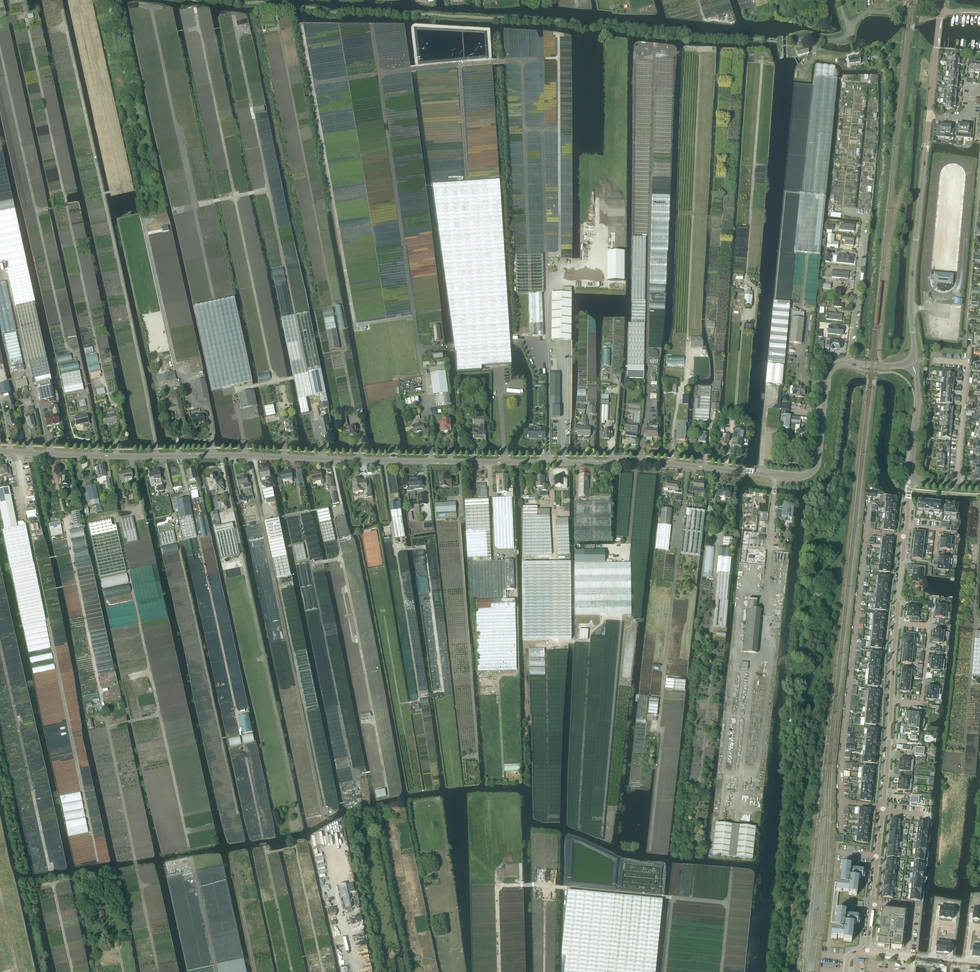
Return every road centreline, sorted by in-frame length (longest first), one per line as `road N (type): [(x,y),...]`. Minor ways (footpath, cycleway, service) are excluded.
road 1 (unclassified): [(0,451),(671,464),(804,477),(818,464),(827,379),(848,363)]
road 2 (tertiary): [(867,950),(914,478)]
road 3 (track): [(962,771),(979,512)]
road 4 (tertiary): [(915,366),(911,305),(929,117)]
road 5 (unclassified): [(848,363),(863,216)]
road 6 (residential): [(957,486),(968,350)]

